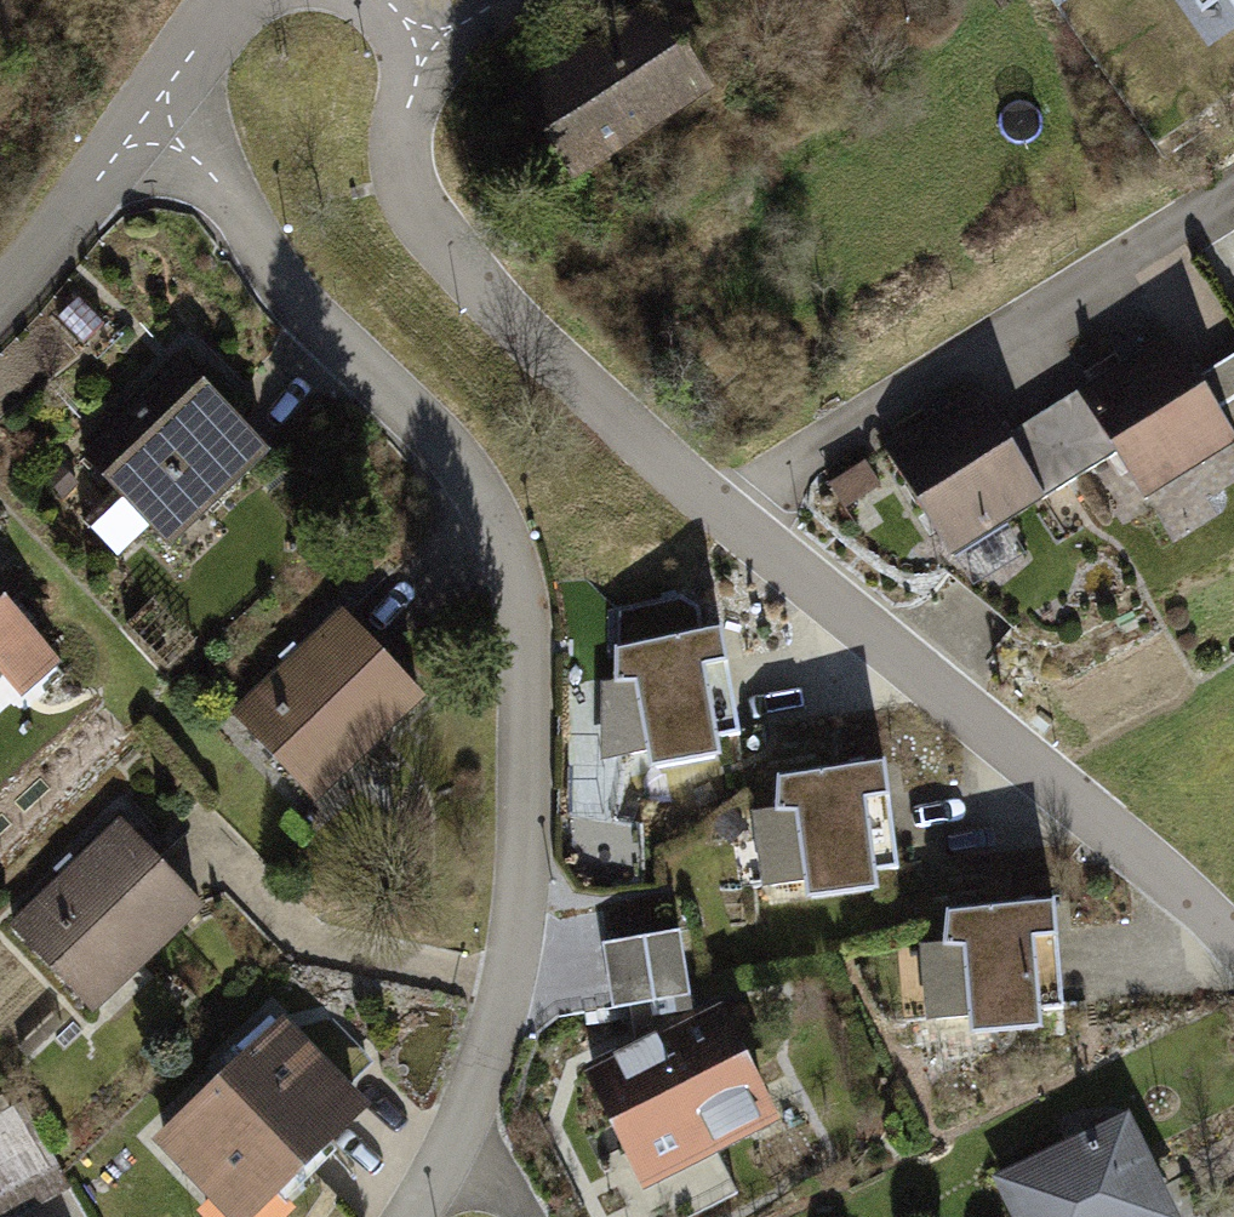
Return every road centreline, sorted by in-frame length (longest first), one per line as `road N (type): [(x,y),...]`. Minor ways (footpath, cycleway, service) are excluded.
road 1 (residential): [(409,1216),(480,1083),(526,841),(521,586),(478,477),(280,277),(160,98)]
road 2 (residential): [(718,505),(1169,878),(1233,953)]
road 3 (residential): [(456,24),(408,97),(403,209),(718,505)]
road 4 (residential): [(718,505),(1233,194)]
road 5 (residential): [(0,284),(160,98)]
road 6 (residential): [(160,98),(214,25),(251,0)]

